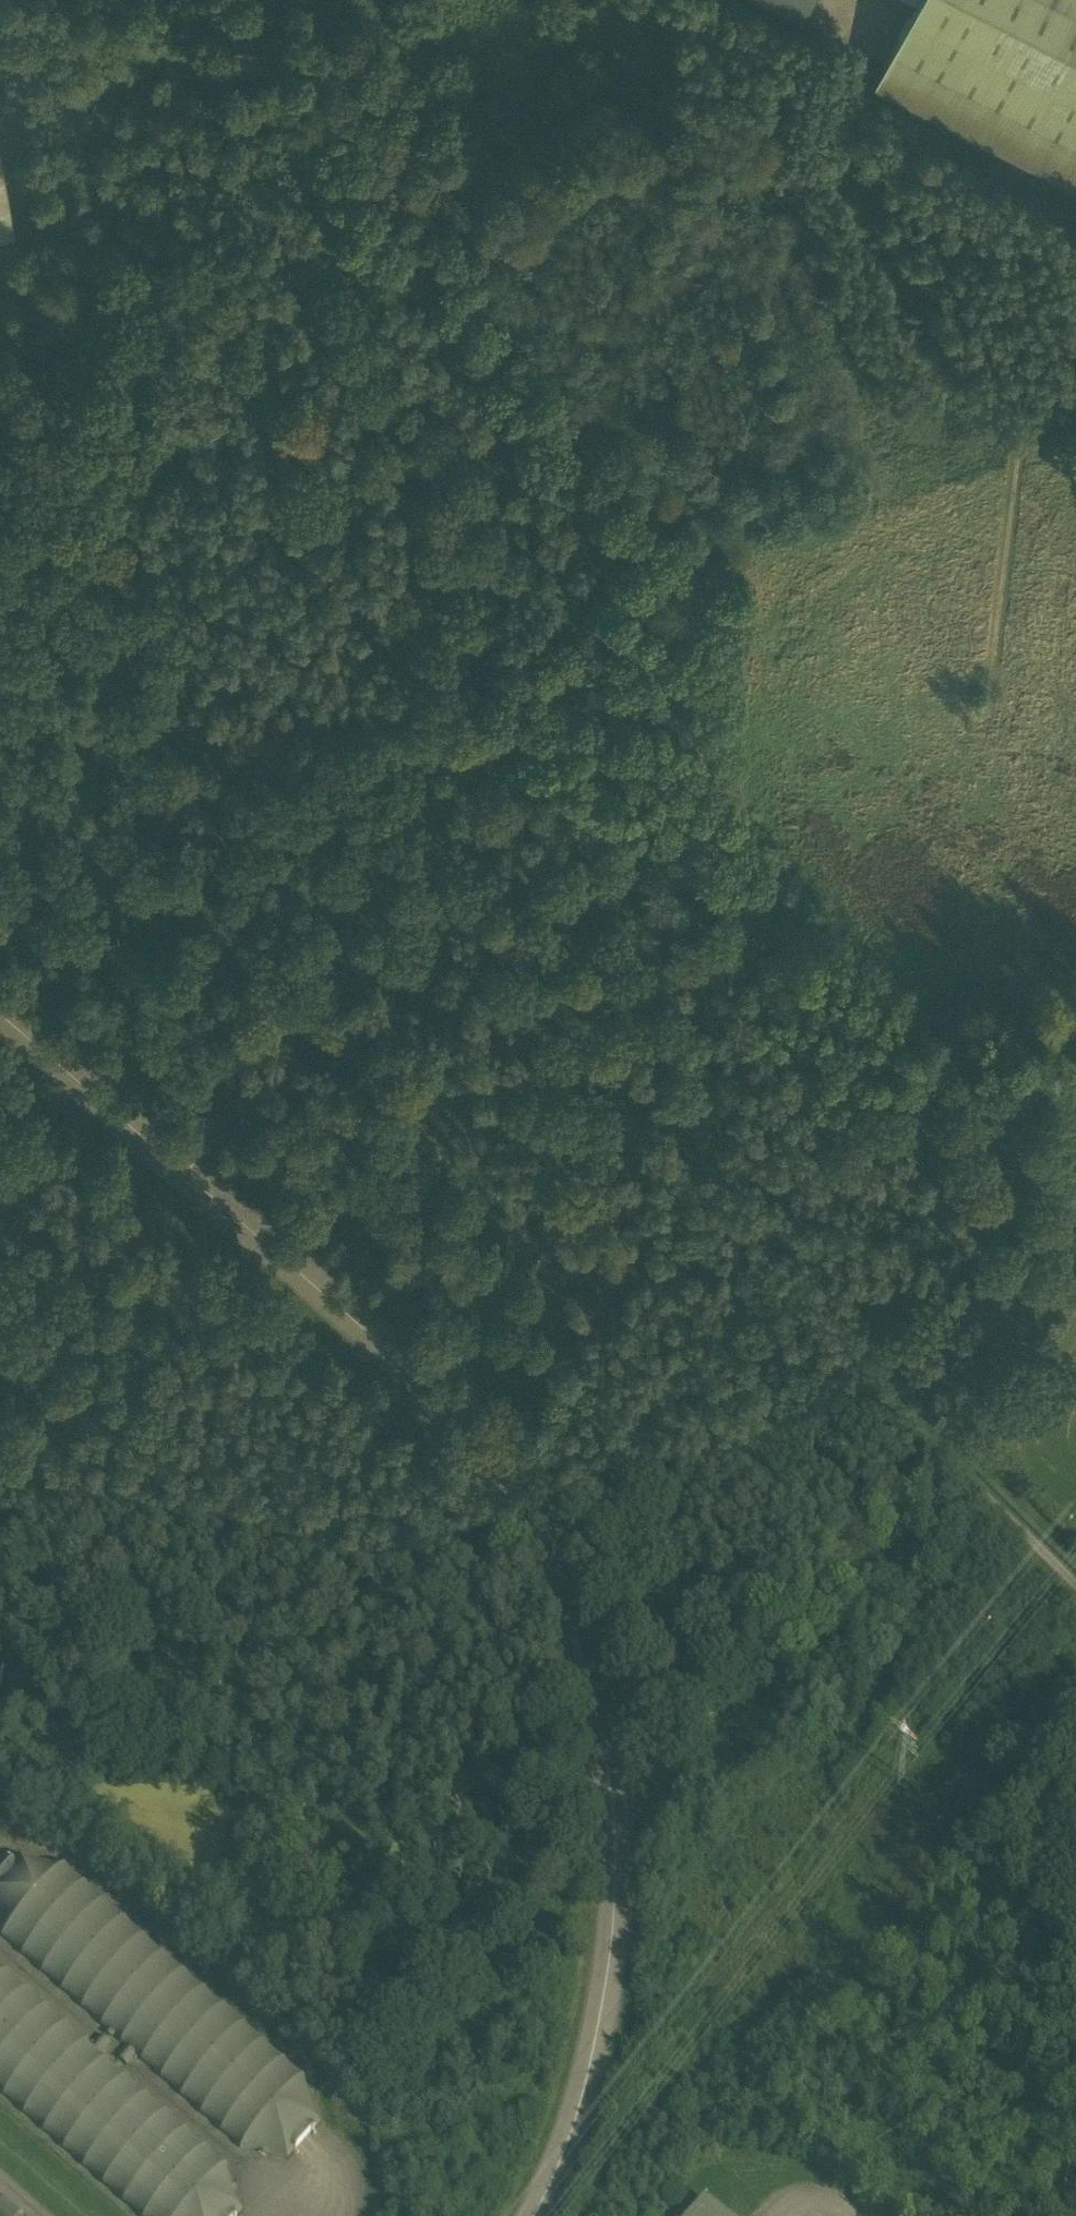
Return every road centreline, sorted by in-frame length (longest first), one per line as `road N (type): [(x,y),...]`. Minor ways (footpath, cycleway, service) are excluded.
road 1 (track): [(990,685),(1019,450),(1075,325)]

